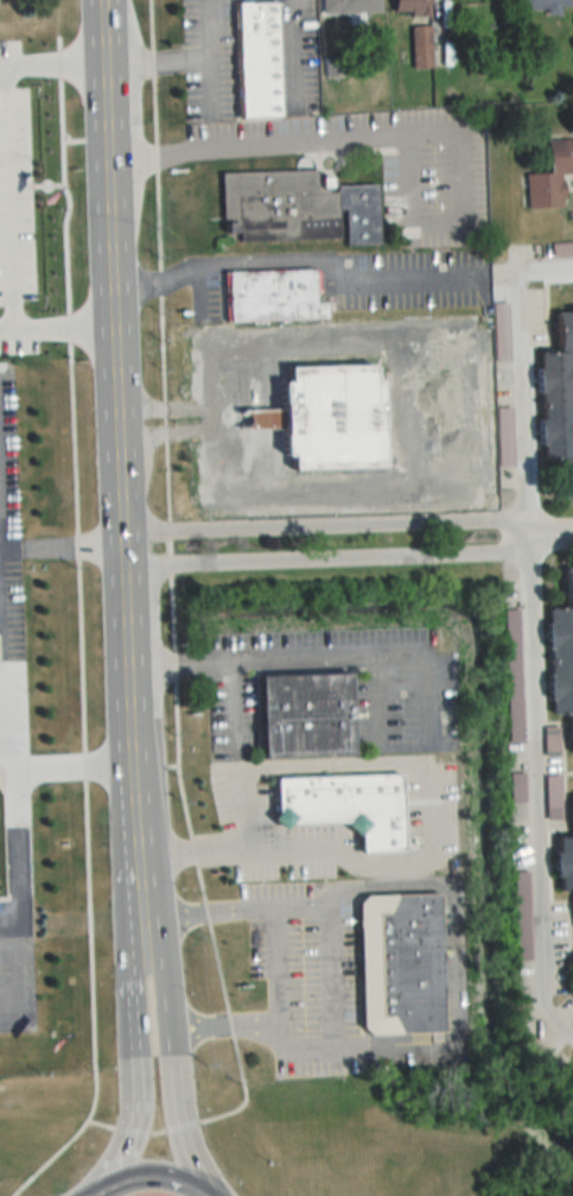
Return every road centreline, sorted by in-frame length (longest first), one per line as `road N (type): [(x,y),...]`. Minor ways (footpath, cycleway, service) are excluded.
road 1 (secondary): [(141,888),(117,543),(104,0)]
road 2 (residential): [(122,619),(160,569),(501,551),(520,532),(491,518),(160,534),(116,507)]
road 3 (residential): [(572,272),(536,271),(515,285),(536,986),(546,1020),(572,1038)]
road 4 (secondary): [(199,1191),(177,1101),(168,973),(141,888)]
road 5 (secondary): [(141,888),(128,962),(138,1097),(107,1188)]

